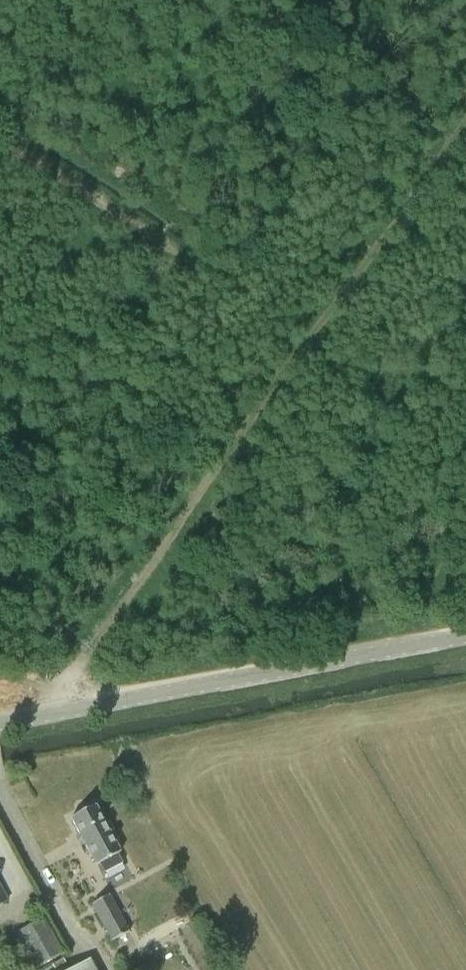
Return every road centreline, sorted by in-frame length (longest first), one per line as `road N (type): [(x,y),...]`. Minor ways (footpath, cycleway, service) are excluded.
road 1 (track): [(69,710),(66,692),(82,662),(465,125)]
road 2 (track): [(0,154),(174,254),(224,273),(271,258),(339,200),(402,131),(465,38)]
road 3 (tertiary): [(0,723),(465,637)]

